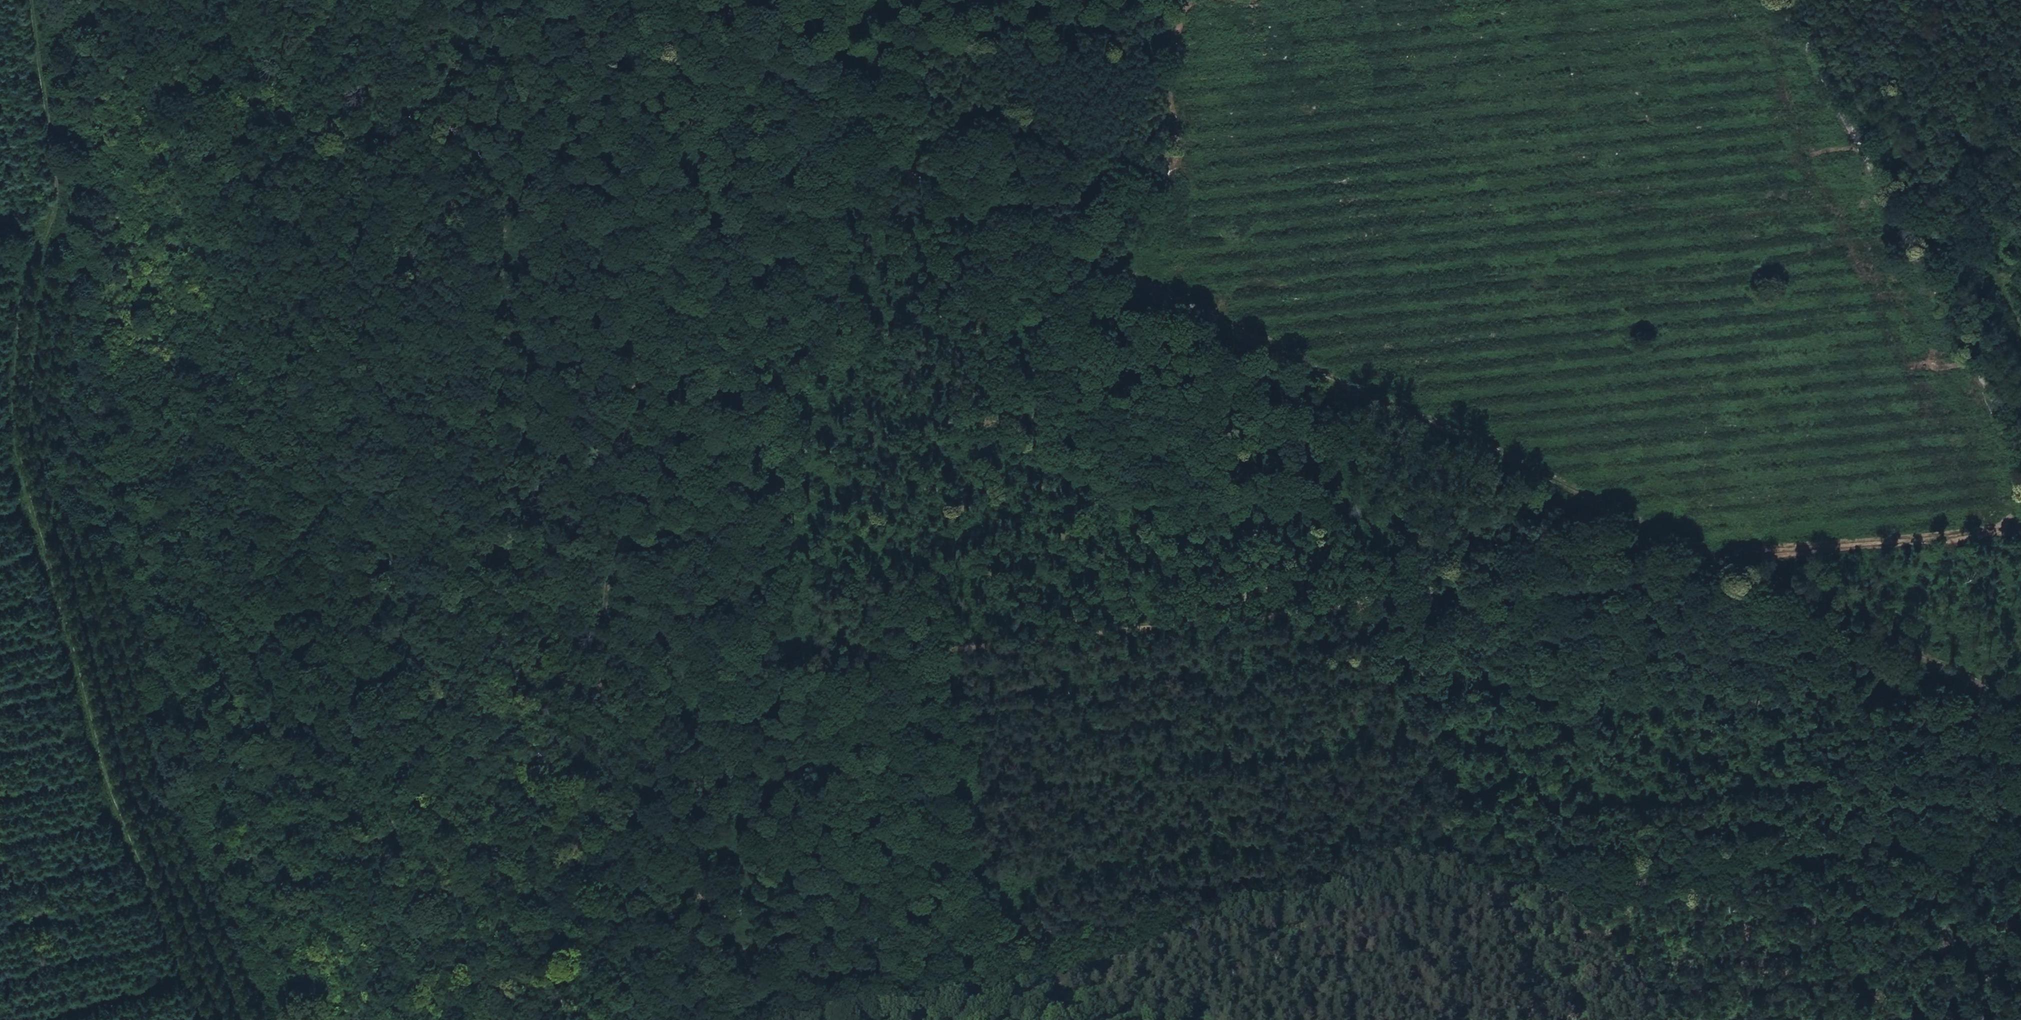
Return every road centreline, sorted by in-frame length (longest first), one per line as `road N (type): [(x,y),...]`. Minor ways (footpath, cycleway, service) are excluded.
road 1 (track): [(203,1019),(113,774),(25,428),(42,252),(60,194),(32,0)]
road 2 (track): [(2020,452),(1933,305),(1883,132),(1809,0)]

